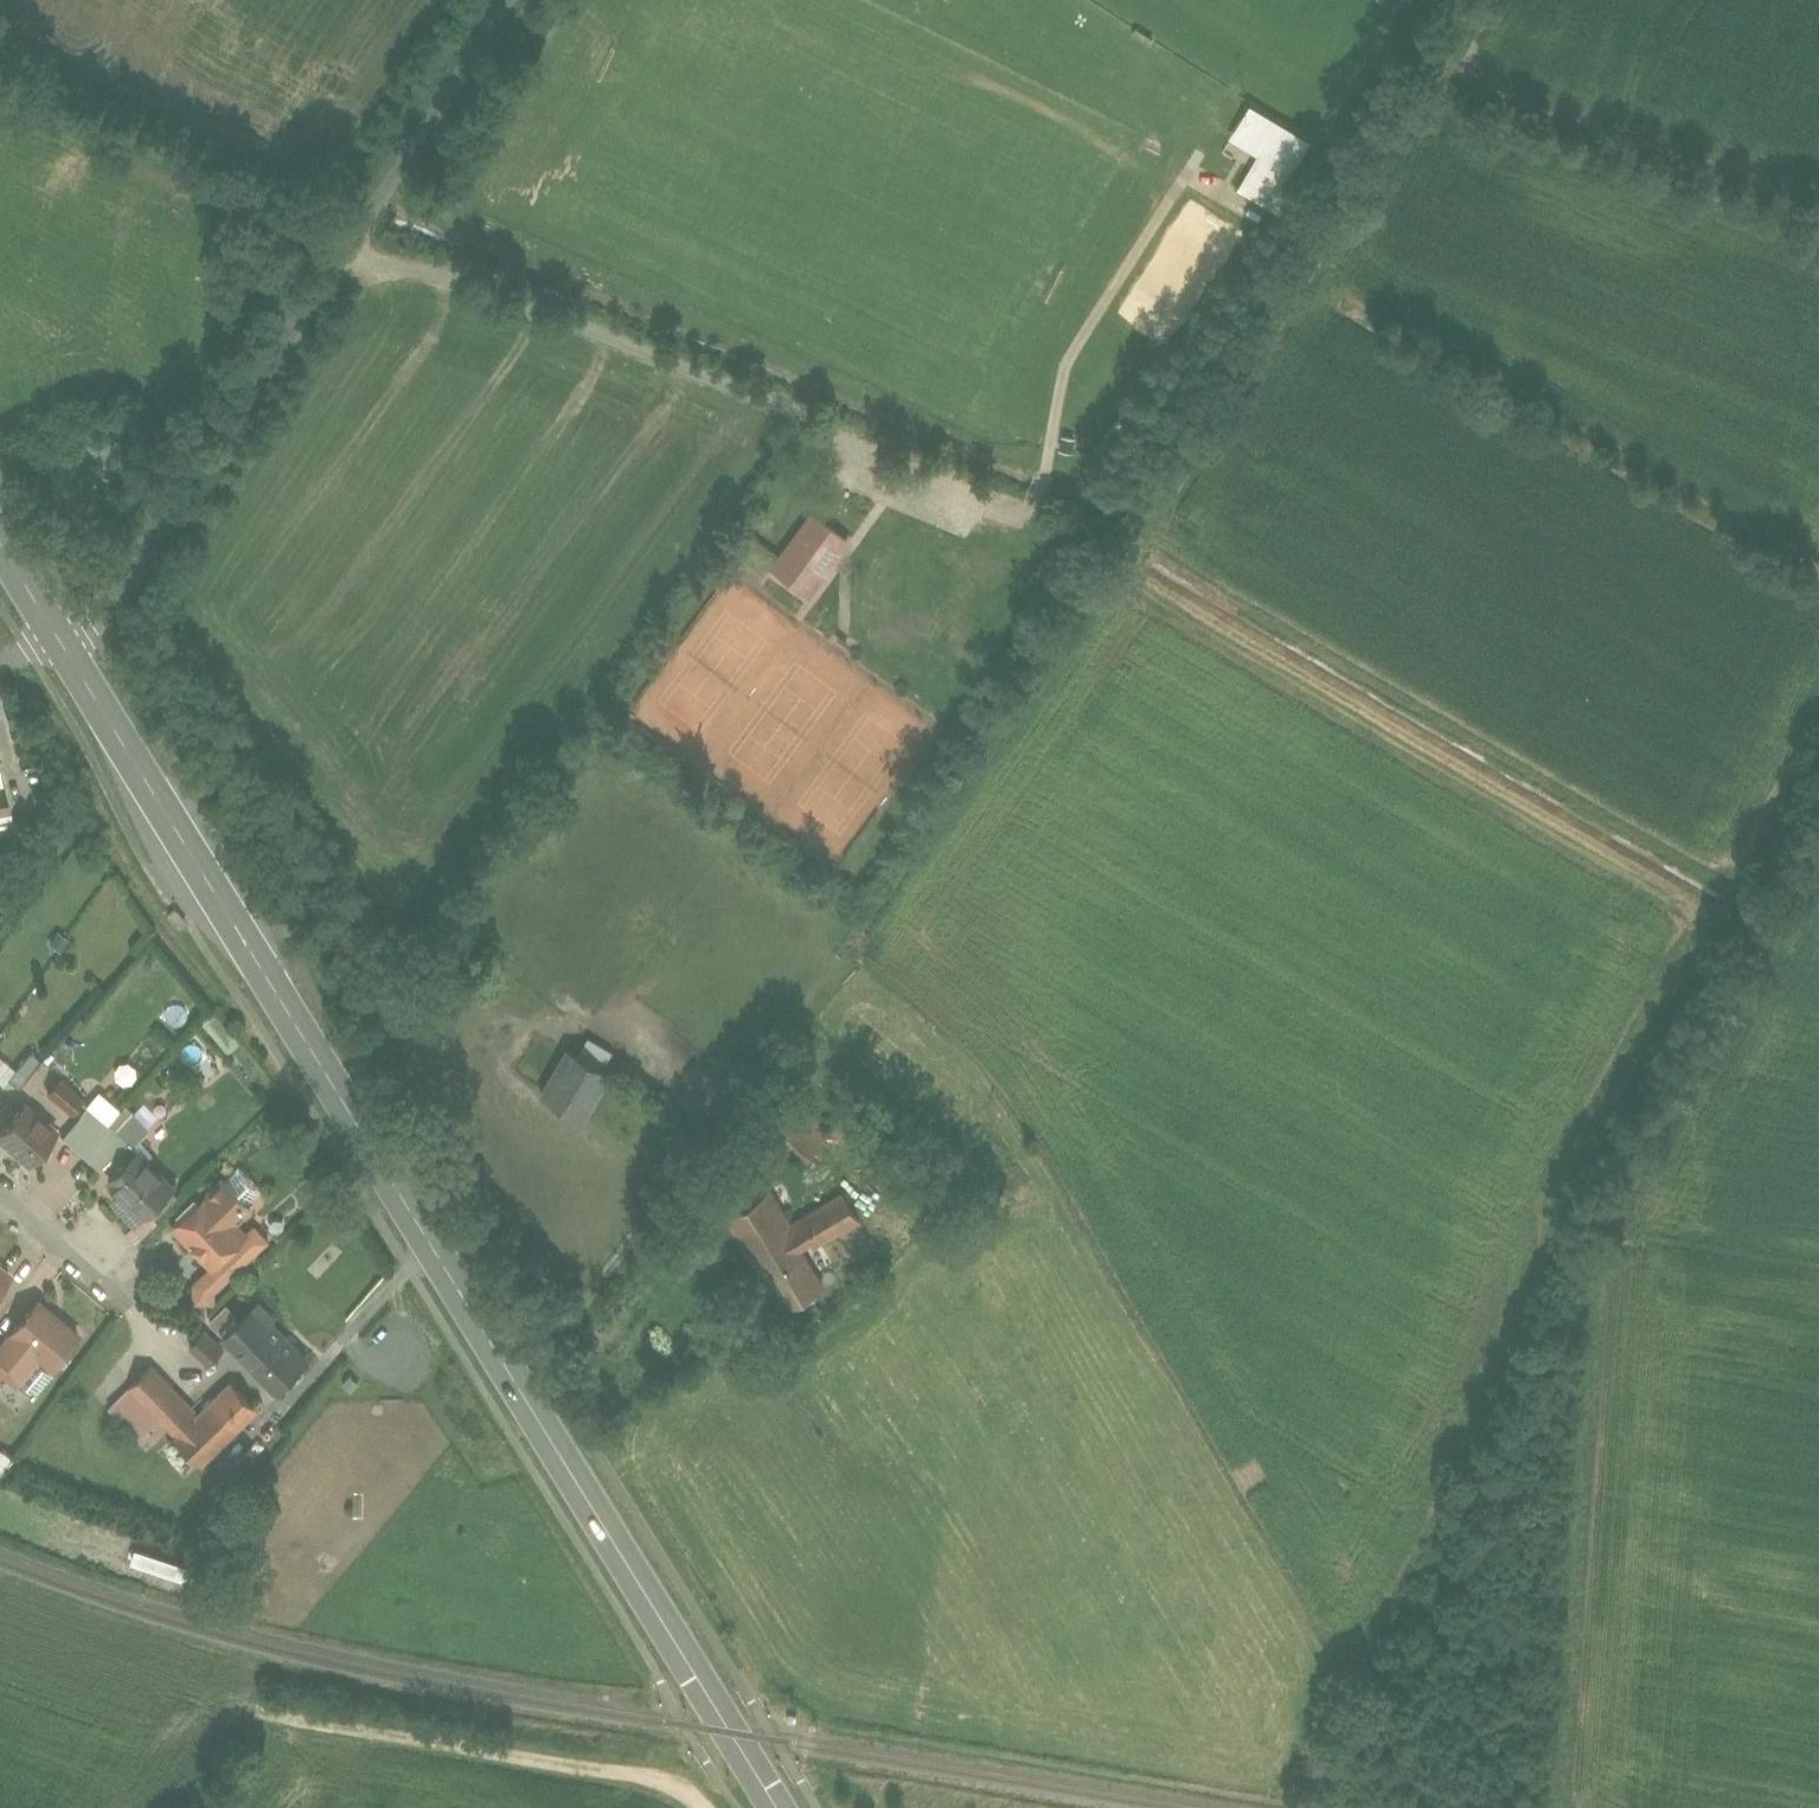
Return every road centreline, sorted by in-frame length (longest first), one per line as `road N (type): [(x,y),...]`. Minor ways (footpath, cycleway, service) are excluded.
road 1 (primary): [(68,648),(780,1807)]
road 2 (residential): [(520,0),(160,548),(68,648)]
road 3 (track): [(707,1807),(674,1782),(259,1714)]
road 4 (residential): [(0,1193),(121,1287)]
road 5 (primary): [(0,538),(68,648)]

